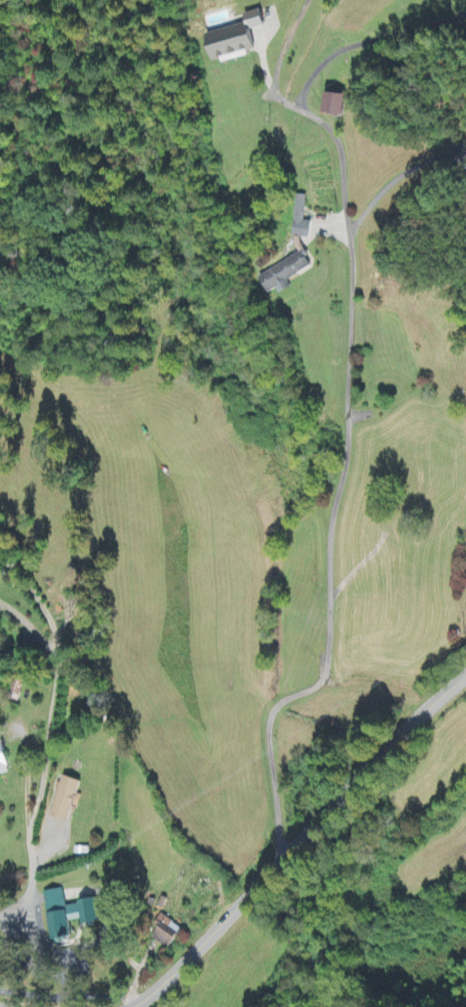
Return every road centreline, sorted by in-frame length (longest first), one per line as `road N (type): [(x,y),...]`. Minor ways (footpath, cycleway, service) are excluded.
road 1 (residential): [(284,858),(268,726),(274,708),(324,674),(351,329),(344,175),(330,135),(281,94),(278,77),(304,0)]
road 2 (residential): [(138,1006),(465,676)]
road 3 (residential): [(0,918),(32,891),(27,834),(43,780),(57,650),(0,553)]

